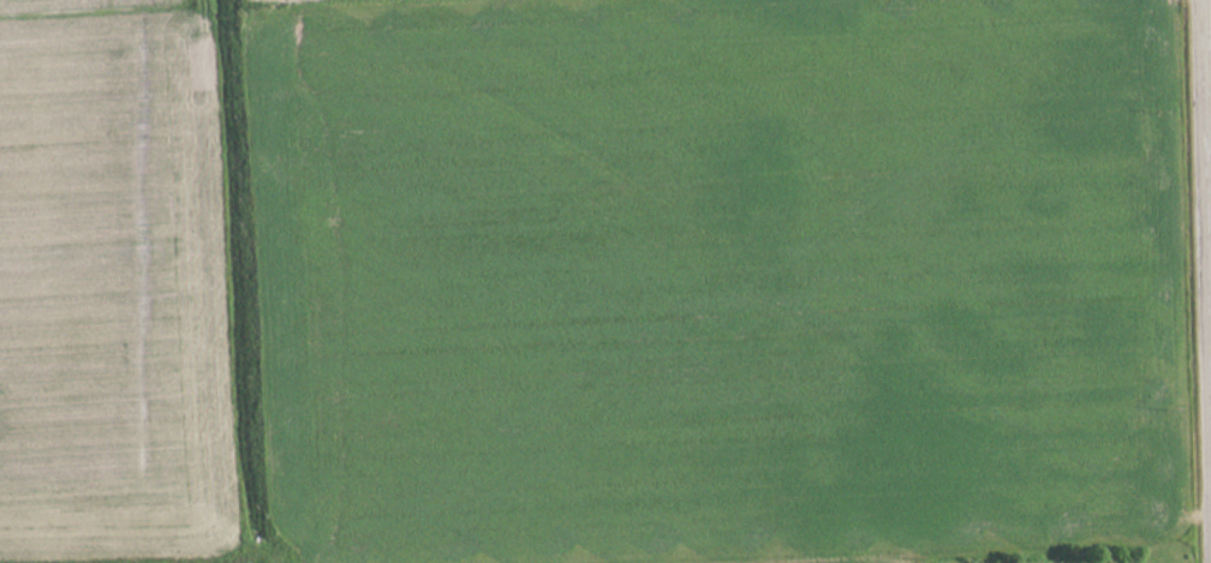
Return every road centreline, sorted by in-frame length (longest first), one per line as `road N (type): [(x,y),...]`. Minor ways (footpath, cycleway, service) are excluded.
road 1 (residential): [(1210,369),(1202,0)]

